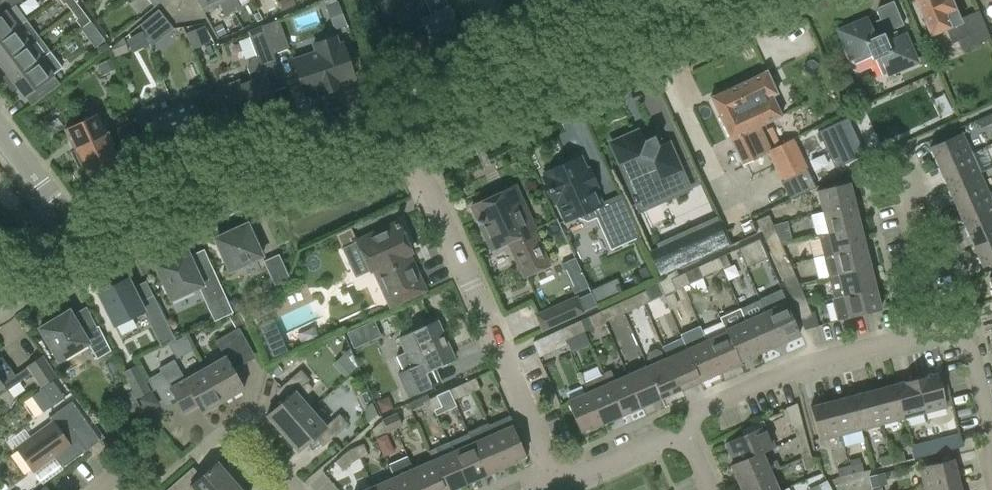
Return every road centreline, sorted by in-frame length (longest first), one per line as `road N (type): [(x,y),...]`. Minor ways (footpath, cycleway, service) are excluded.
road 1 (residential): [(557,482),(399,119)]
road 2 (tertiary): [(75,242),(244,170),(399,119)]
road 3 (tertiary): [(399,119),(687,0)]
road 4 (residential): [(684,436),(704,407),(794,367),(937,329)]
road 5 (residential): [(937,329),(955,326),(967,338),(991,434),(991,477)]
road 6 (residential): [(557,482),(652,438),(684,436)]
road 7 (residential): [(294,489),(231,421),(200,450)]
road 8 (residential): [(75,242),(0,132)]
road 9 (residential): [(937,329),(908,207)]

